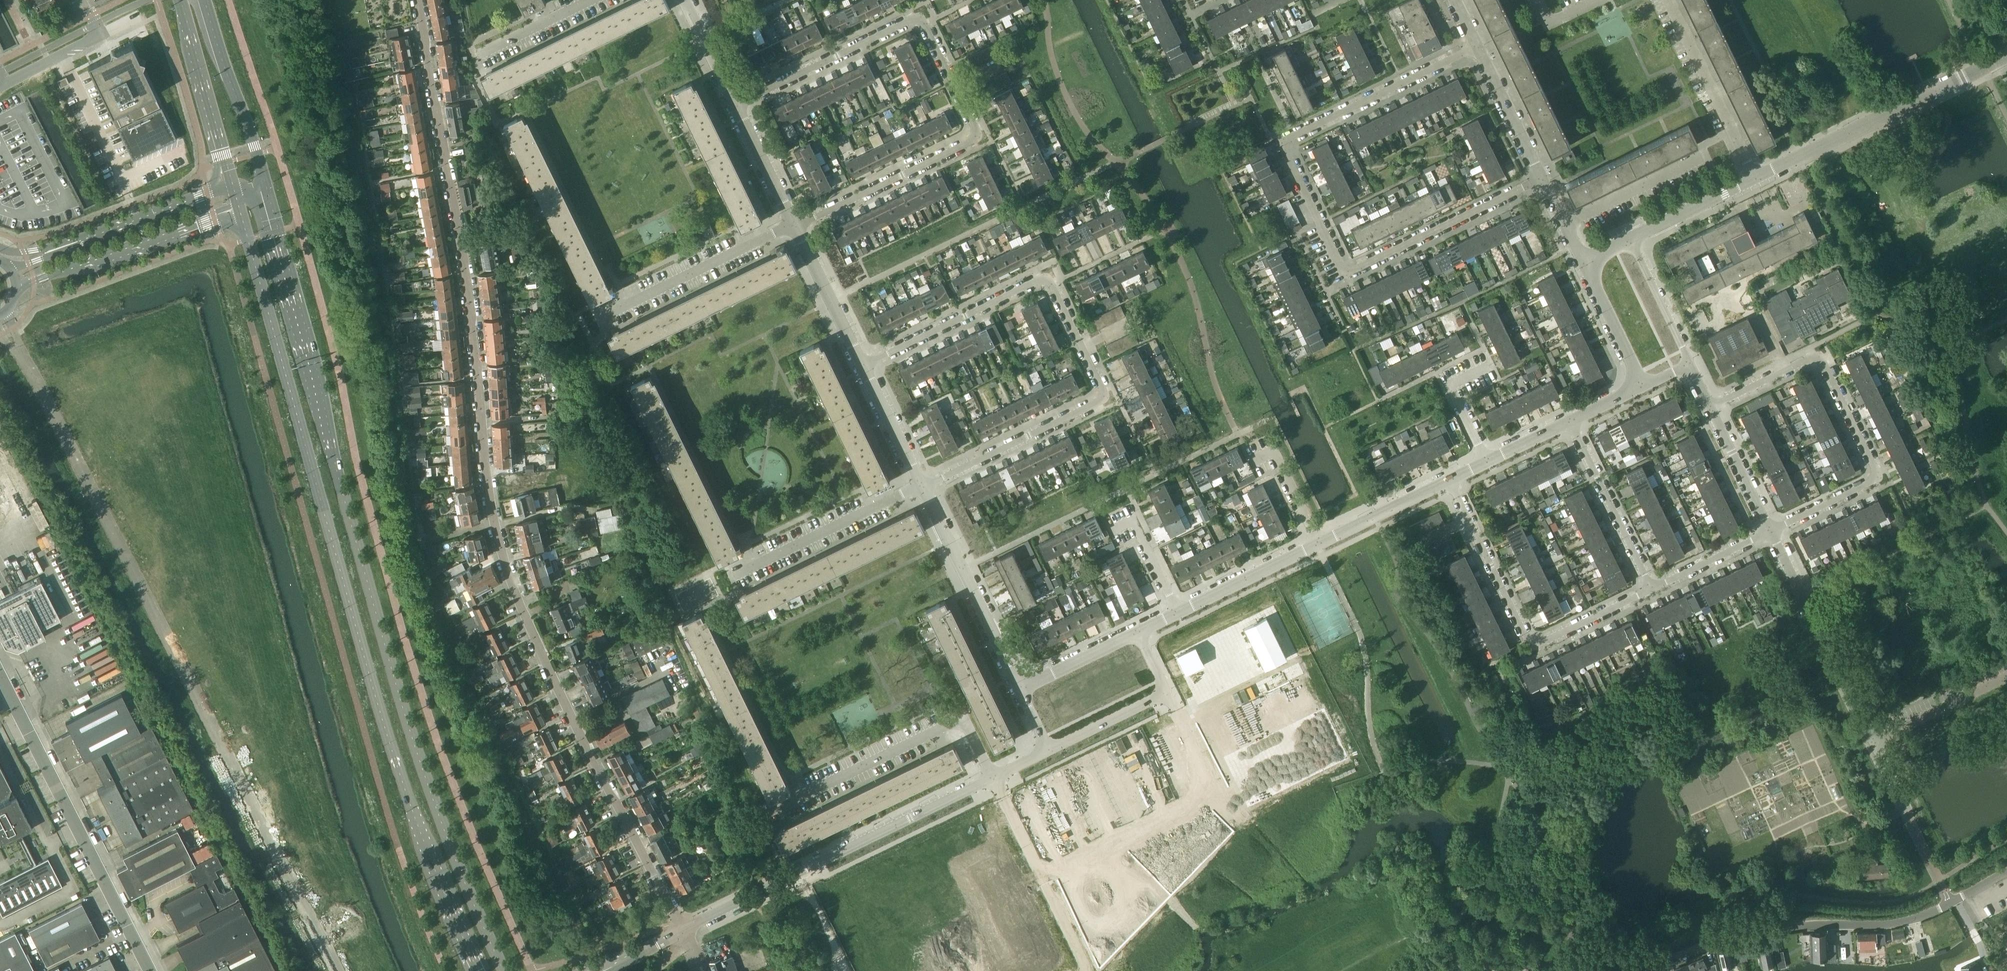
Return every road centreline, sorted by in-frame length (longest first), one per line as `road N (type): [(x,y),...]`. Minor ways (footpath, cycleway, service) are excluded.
road 1 (residential): [(682,929),(589,760),(504,559),(487,483),(467,278),(418,0)]
road 2 (secondary): [(503,970),(399,696),(268,191)]
road 3 (secondary): [(240,207),(403,785),(479,970)]
road 4 (unclassified): [(340,970),(33,380)]
road 5 (residential): [(1476,48),(1284,142),(1345,274),(1543,181)]
road 6 (residential): [(922,485),(1105,393),(1043,278),(863,365)]
road 7 (residential): [(735,104),(913,20),(922,21),(975,130),(972,140),(793,224)]
road 8 (residential): [(682,929),(992,777)]
road 9 (unclassified): [(0,676),(151,970)]
road 10 (residential): [(1449,479),(1530,645),(1651,589)]
road 11 (residential): [(1646,970),(1772,930),(1890,924),(1952,902)]
road 12 (residential): [(1754,177),(2006,56)]
road 13 (residential): [(776,809),(962,719),(992,777)]
road 14 (residential): [(1710,406),(1818,356),(1874,480)]
road 15 (unclassified): [(16,292),(240,207)]
road 16 (residential): [(1873,741),(1771,531)]
road 17 (residential): [(1019,689),(922,485)]
road 18 (residential): [(726,580),(922,485)]
road 19 (residential): [(1089,970),(992,777)]
road 20 (residential): [(604,315),(793,224)]
road 21 (secondary): [(268,191),(203,0)]
road 22 (residential): [(1754,177),(1668,0)]
road 23 (secondary): [(180,0),(234,186)]
road 24 (residential): [(1651,589),(1571,420)]
road 25 (residential): [(1178,612),(1319,542)]
road 26 (residential): [(863,365),(793,224)]
road 27 (residential): [(1563,223),(1701,157)]
road 28 (residential): [(1543,181),(1476,48)]
road 29 (unclassified): [(1873,741),(2006,676)]
road 30 (unclassified): [(234,186),(97,233)]
road 31 (residential): [(1319,542),(1449,479)]
road 32 (residential): [(1771,531),(1710,406)]
road 33 (residential): [(1689,364),(1631,239)]
road 34 (residential): [(1631,239),(1754,177)]
road 35 (residential): [(1583,264),(1643,386)]
road 36 (residential): [(922,485),(863,365)]
road 37 (residential): [(1651,589),(1771,531)]
road 38 (residential): [(793,224),(735,104)]
road 39 (residential): [(1048,750),(1167,693)]
road 40 (residential): [(1019,689),(1137,631)]
road 41 (residential): [(1485,461),(1449,384),(1490,364)]
road 42 (residential): [(1319,542),(1274,451),(1254,461)]
road 43 (residential): [(479,53),(590,0)]
road 44 (unclassified): [(7,82),(95,38),(92,14)]

